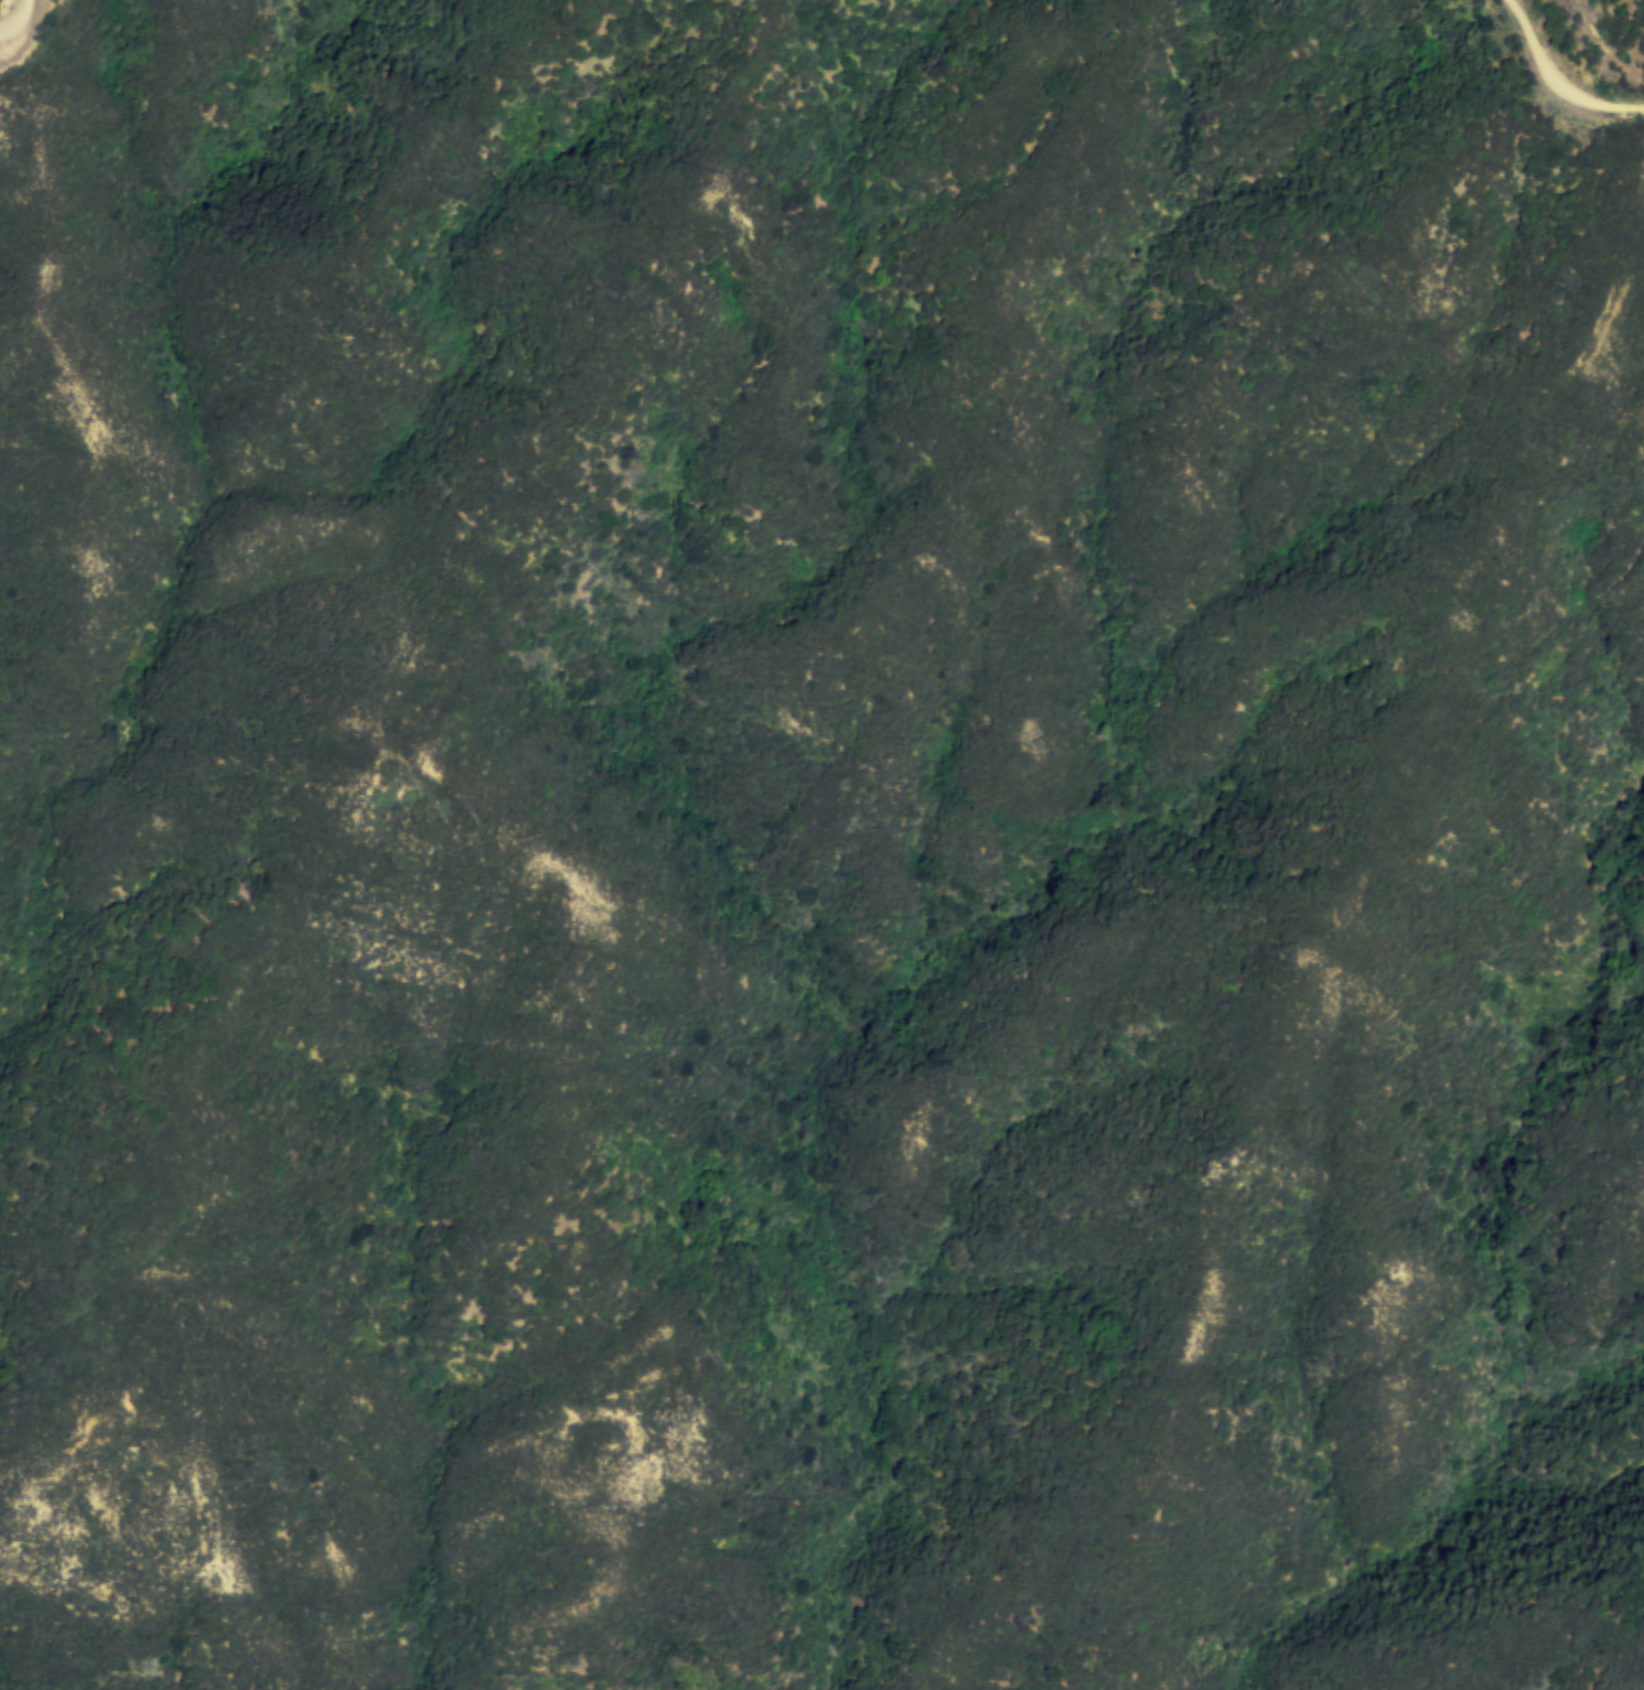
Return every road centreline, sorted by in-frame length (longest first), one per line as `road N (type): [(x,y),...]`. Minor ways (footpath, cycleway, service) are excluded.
road 1 (track): [(1643,109),(1588,106),(1556,89),(1508,0)]

